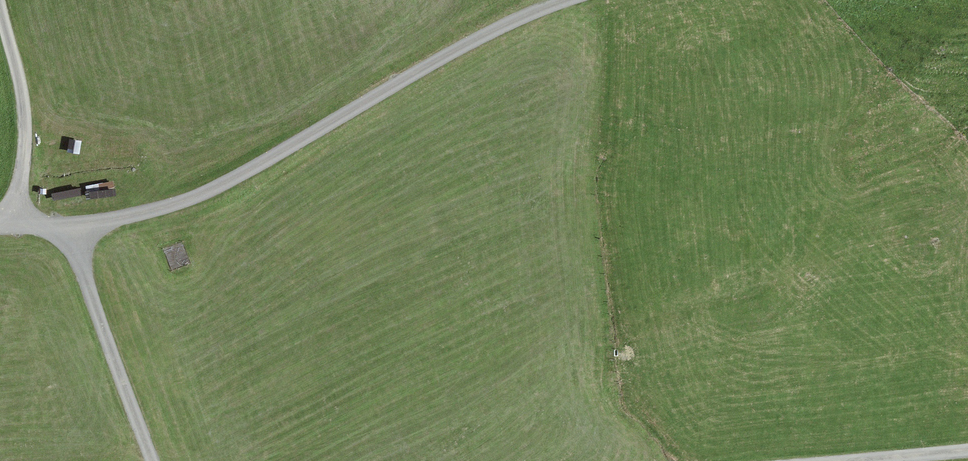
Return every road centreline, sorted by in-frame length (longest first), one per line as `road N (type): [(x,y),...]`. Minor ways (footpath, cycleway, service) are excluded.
road 1 (unclassified): [(0,225),(66,223),(184,200),(490,32),(565,0)]
road 2 (track): [(156,460),(66,223)]
road 3 (track): [(0,20),(26,120),(12,225)]

